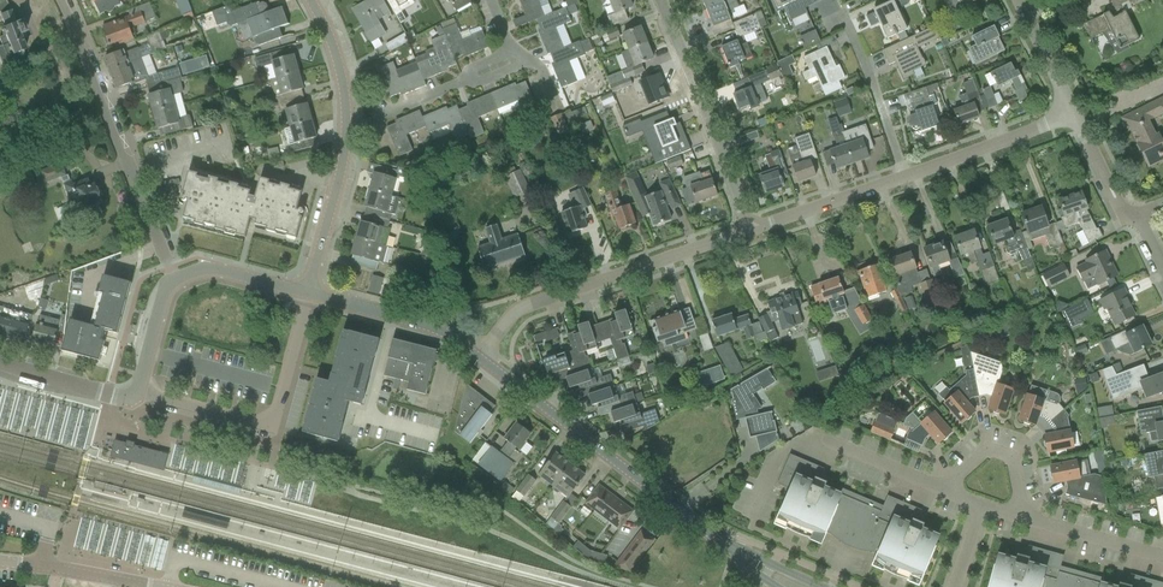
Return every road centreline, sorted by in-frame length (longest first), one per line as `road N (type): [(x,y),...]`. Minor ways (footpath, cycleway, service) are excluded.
road 1 (residential): [(732,548),(480,359)]
road 2 (residential): [(750,229),(517,309),(480,359)]
road 3 (residential): [(308,293),(347,129),(343,81),(310,0)]
road 4 (residential): [(173,282),(62,0)]
road 5 (unclassified): [(138,392),(270,423),(308,293)]
road 6 (residential): [(750,229),(659,0)]
road 7 (residential): [(480,359),(423,324),(308,293)]
road 8 (residential): [(1073,115),(905,177)]
road 9 (residential): [(905,177),(844,19)]
road 10 (residential): [(162,586),(0,562)]
road 11 (residential): [(905,177),(750,229)]
road 12 (residential): [(947,491),(796,437)]
road 13 (residential): [(1025,518),(1011,460),(997,450),(982,453),(947,491)]
road 14 (residential): [(1162,557),(1025,518)]
road 15 (unclassified): [(173,282),(211,268),(308,293)]
road 16 (residential): [(1135,213),(1121,211),(1073,115)]

